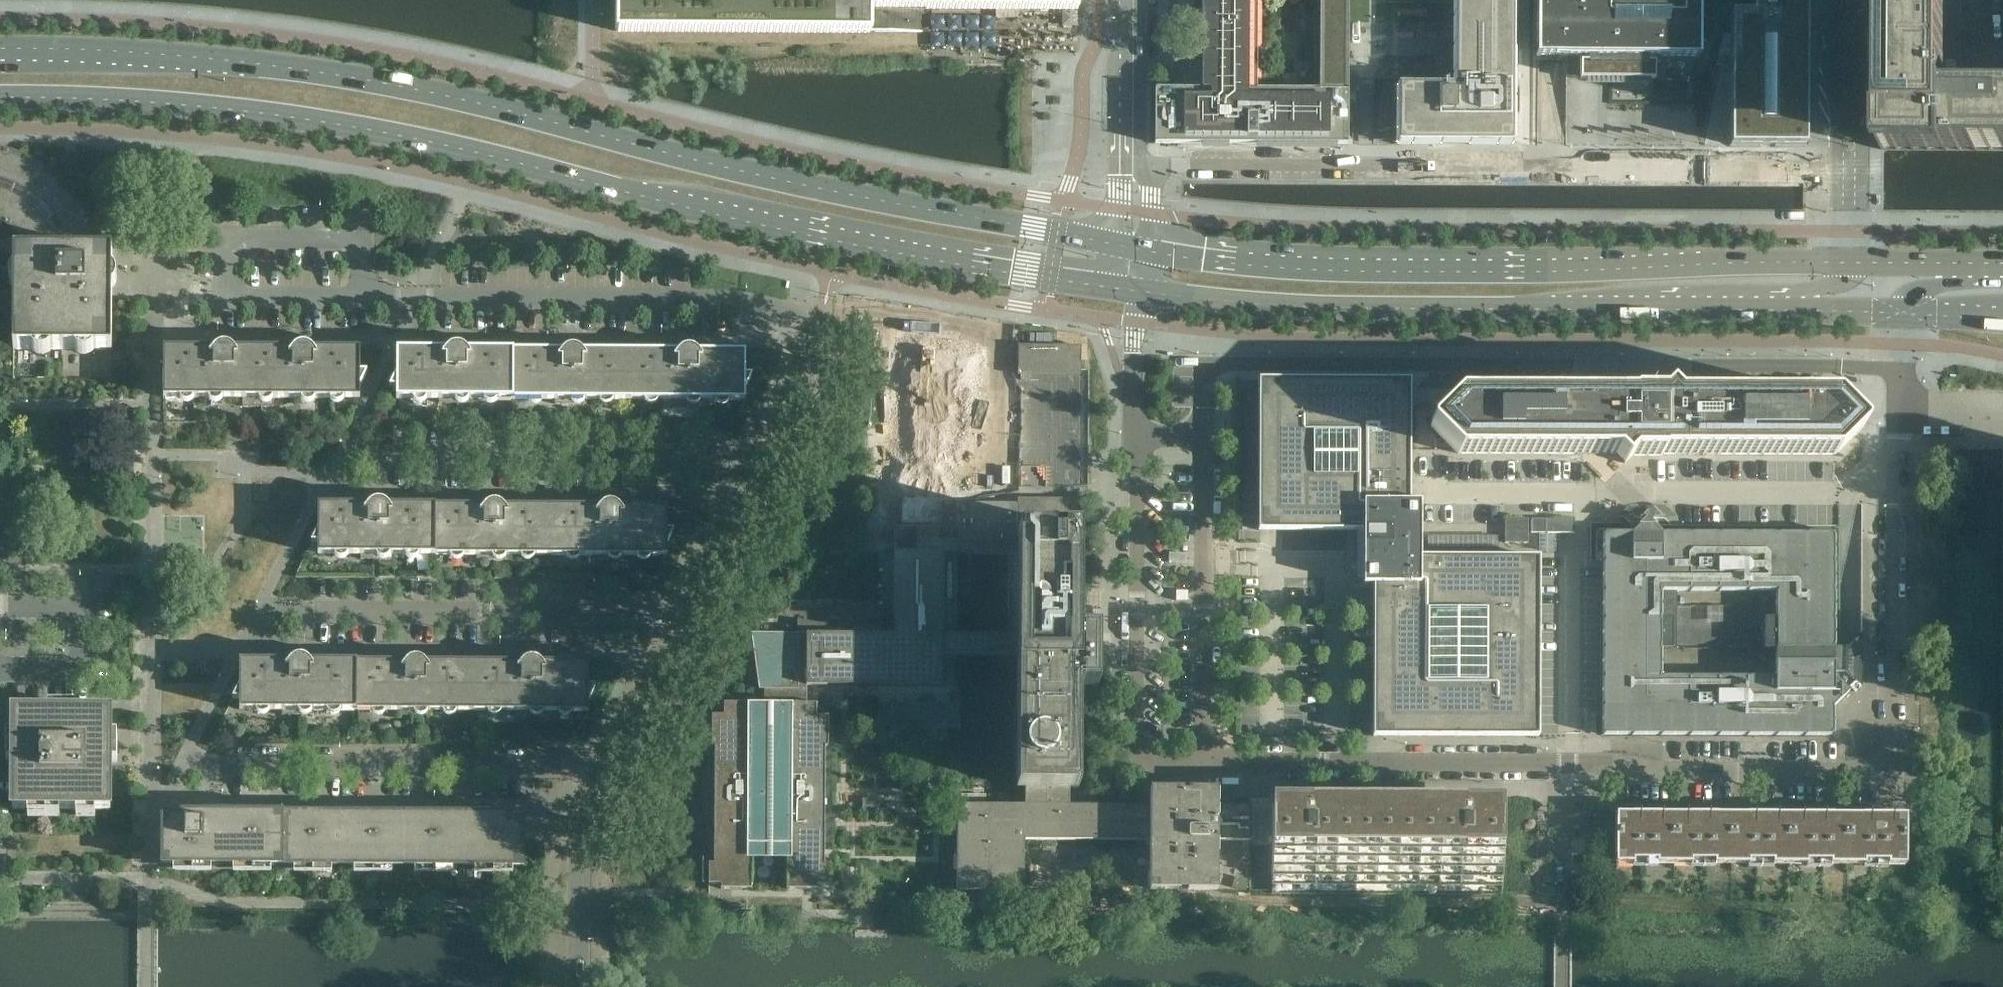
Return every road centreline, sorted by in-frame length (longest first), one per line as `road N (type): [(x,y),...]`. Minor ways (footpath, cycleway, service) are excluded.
road 1 (secondary): [(0,98),(323,121),(864,248),(1140,291)]
road 2 (secondary): [(1115,244),(751,175),(351,77),(171,56),(0,55)]
road 3 (residential): [(1898,313),(1889,750),(1873,769),(1565,765)]
road 4 (residential): [(1132,164),(1852,166)]
road 5 (secondary): [(1855,262),(1400,273),(1144,251)]
road 6 (secondary): [(1140,291),(1391,310),(1785,310)]
road 7 (residential): [(757,466),(824,319),(735,300),(363,296)]
road 8 (residential): [(1136,430),(1131,762),(1210,762)]
road 9 (residential): [(1210,762),(1207,430),(1136,430)]
road 10 (residential): [(233,765),(588,768),(608,775)]
road 11 (residential): [(757,466),(734,458),(385,456)]
road 12 (residential): [(679,627),(650,612),(325,610)]
road 13 (residential): [(1210,762),(1565,765)]
road 14 (residential): [(363,296),(226,296),(228,239),(363,239)]
road 15 (residential): [(580,986),(586,849),(608,775)]
road 16 (residential): [(679,627),(757,466)]
road 17 (residential): [(1852,166),(1852,0)]
road 18 (residential): [(608,775),(679,627)]
road 19 (residential): [(1132,164),(1134,0)]
road 20 (residential): [(1136,430),(1140,291)]

